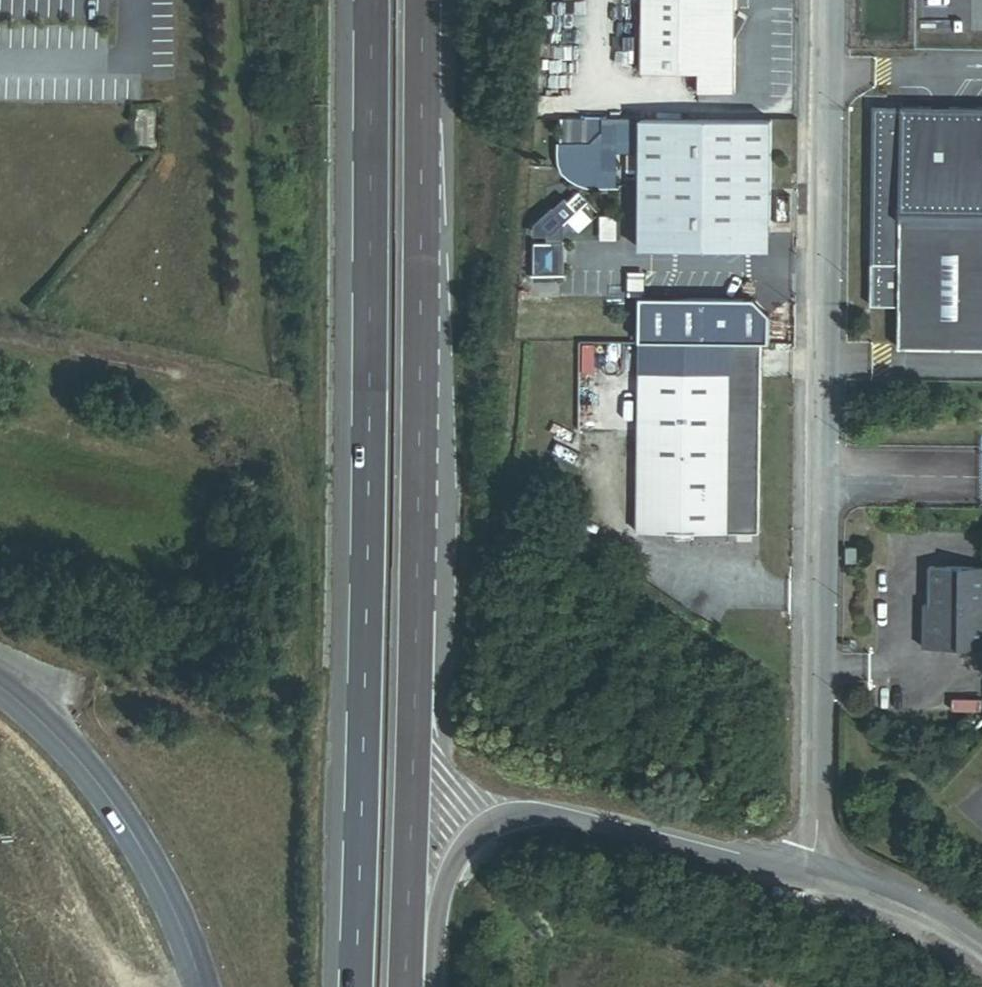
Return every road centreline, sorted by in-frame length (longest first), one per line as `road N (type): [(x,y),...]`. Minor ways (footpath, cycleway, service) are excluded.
road 1 (trunk): [(369,0),(355,986)]
road 2 (trunk): [(407,986),(415,0)]
road 3 (unclassified): [(817,884),(827,0)]
road 4 (trunk): [(435,986),(447,869),(480,830),(539,816),(623,831),(817,884)]
road 5 (tertiary): [(0,689),(47,726),(102,792),(154,871),(200,986)]
road 6 (unclassified): [(981,962),(929,921),(817,884)]

